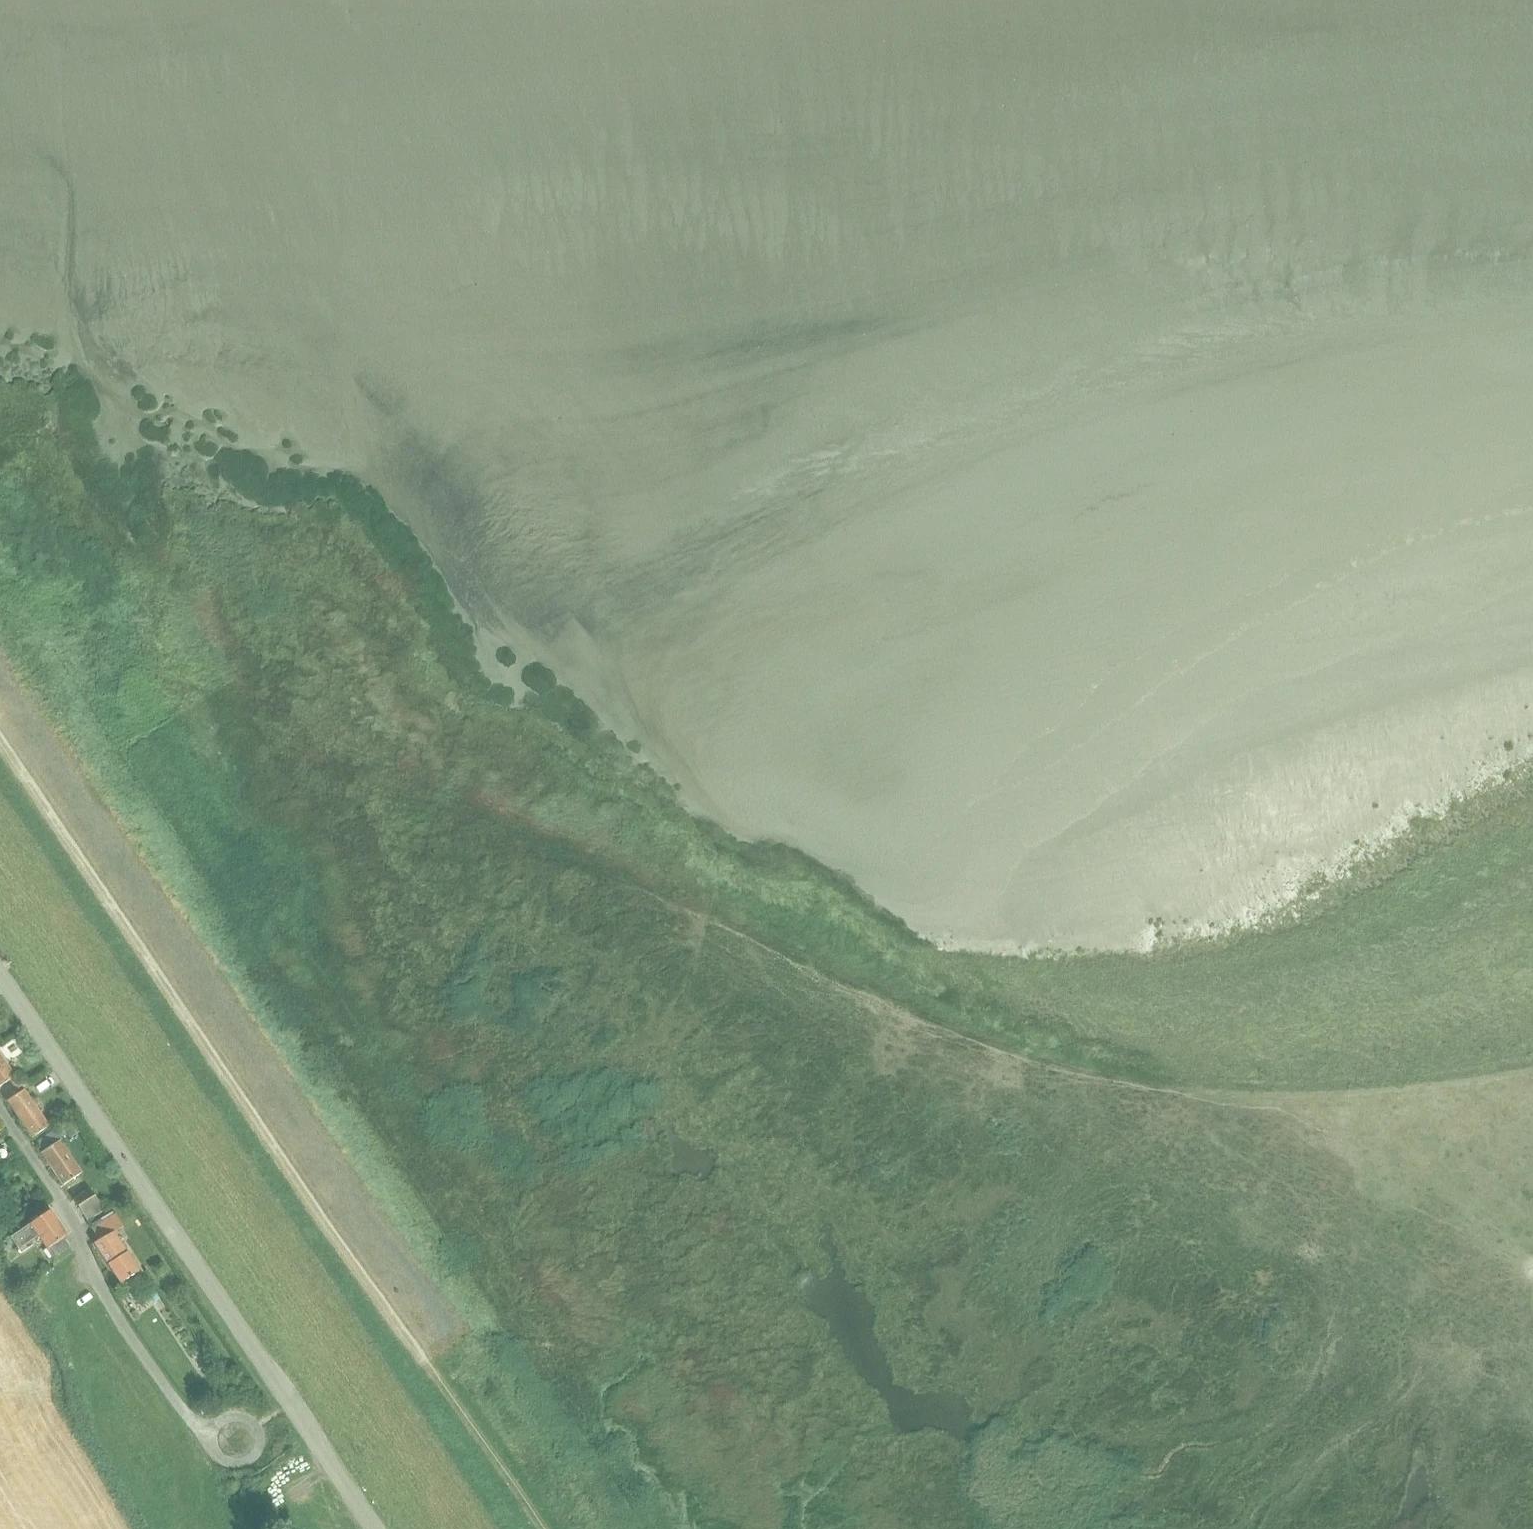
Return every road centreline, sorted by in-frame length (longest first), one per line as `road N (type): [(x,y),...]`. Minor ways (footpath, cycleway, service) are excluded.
road 1 (unclassified): [(372,1528),(0,972)]
road 2 (residential): [(200,1434),(106,1288),(81,1226),(0,1105)]
road 3 (residential): [(200,1434),(238,1419),(254,1430),(258,1449),(251,1461),(214,1458)]

